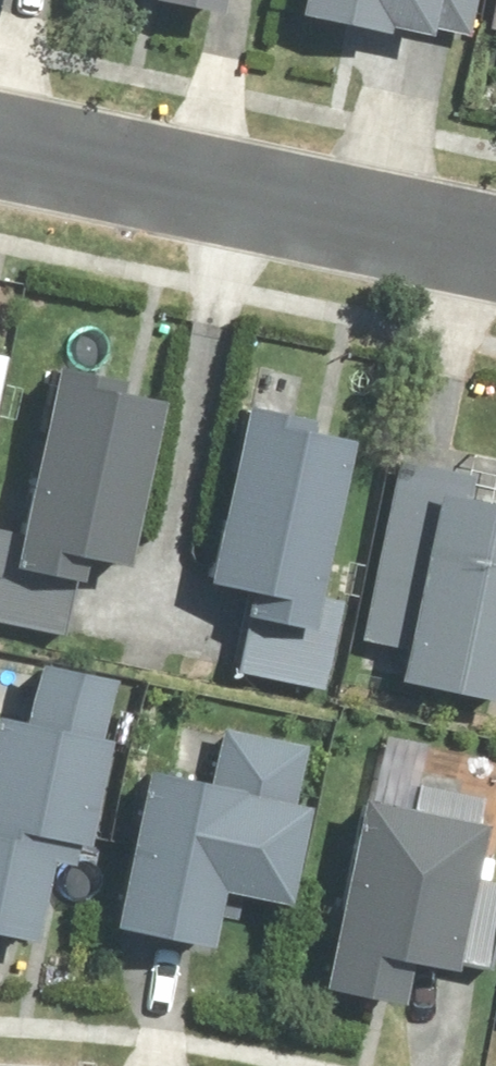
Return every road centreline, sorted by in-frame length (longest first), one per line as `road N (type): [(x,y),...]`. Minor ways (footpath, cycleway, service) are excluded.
road 1 (residential): [(495,250),(0,142)]

